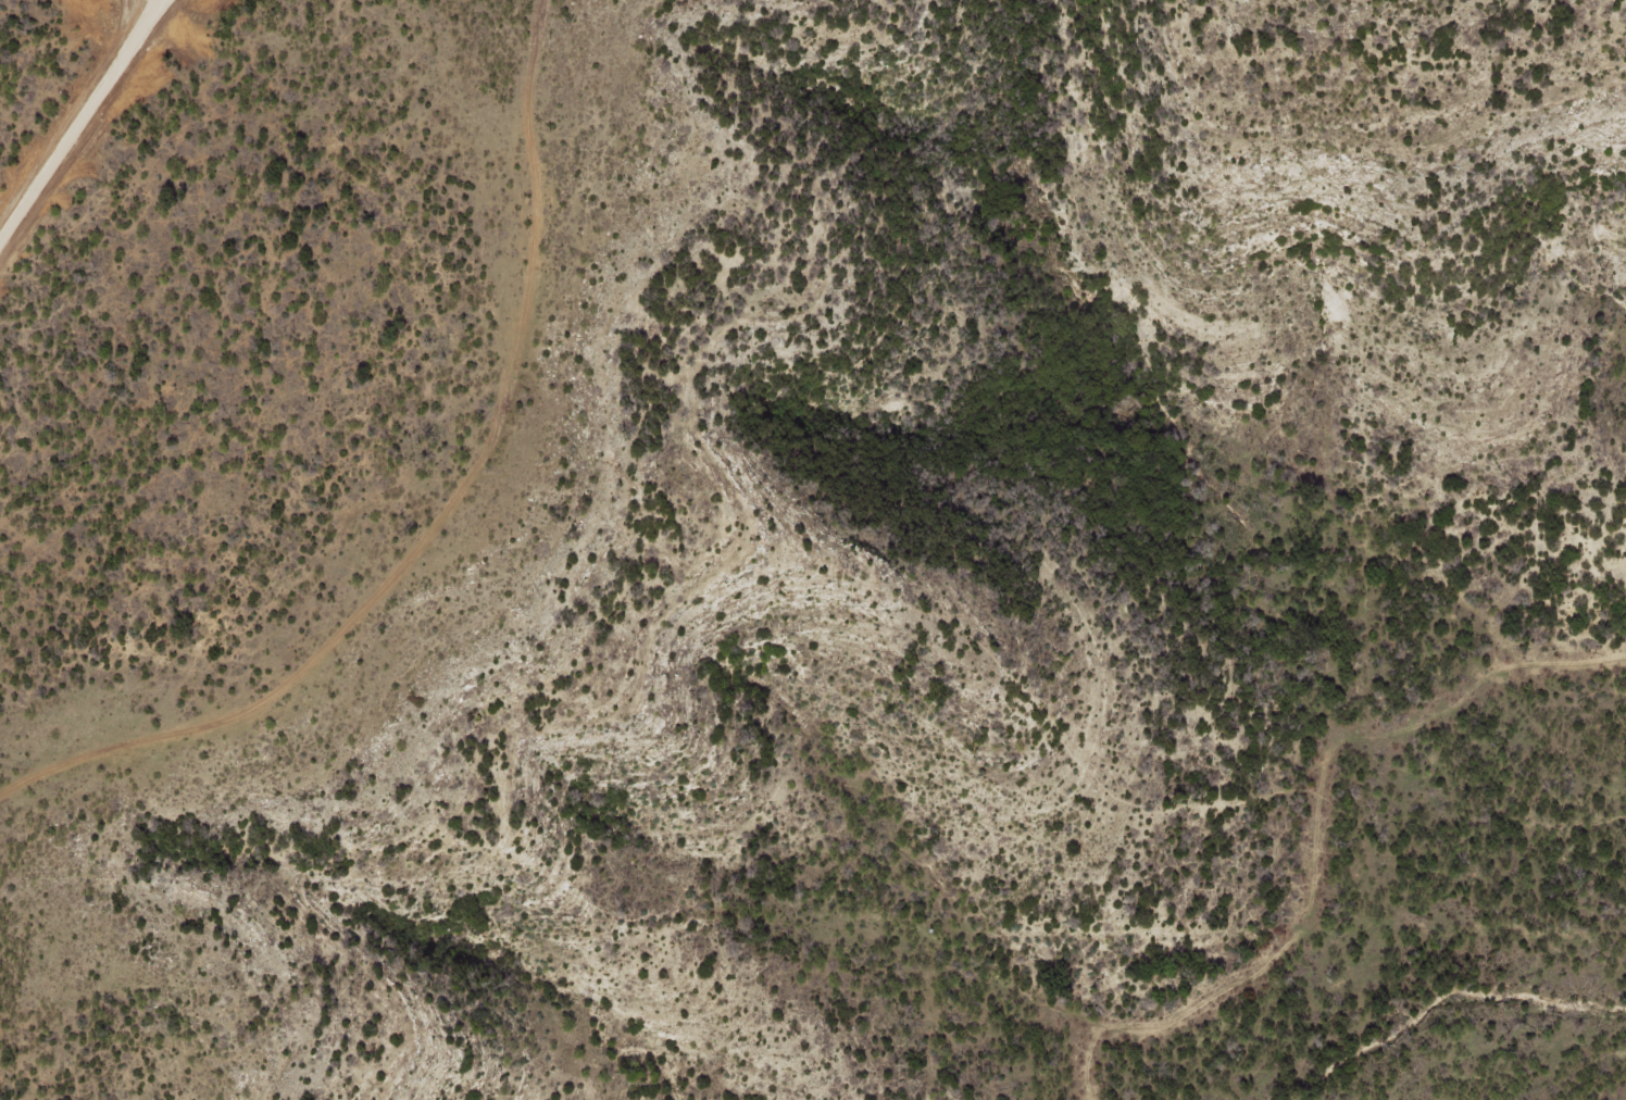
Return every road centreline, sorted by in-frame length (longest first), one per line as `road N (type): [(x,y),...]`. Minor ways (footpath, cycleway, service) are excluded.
road 1 (residential): [(0,881),(18,851),(405,561),(515,415),(559,225),(569,0)]

